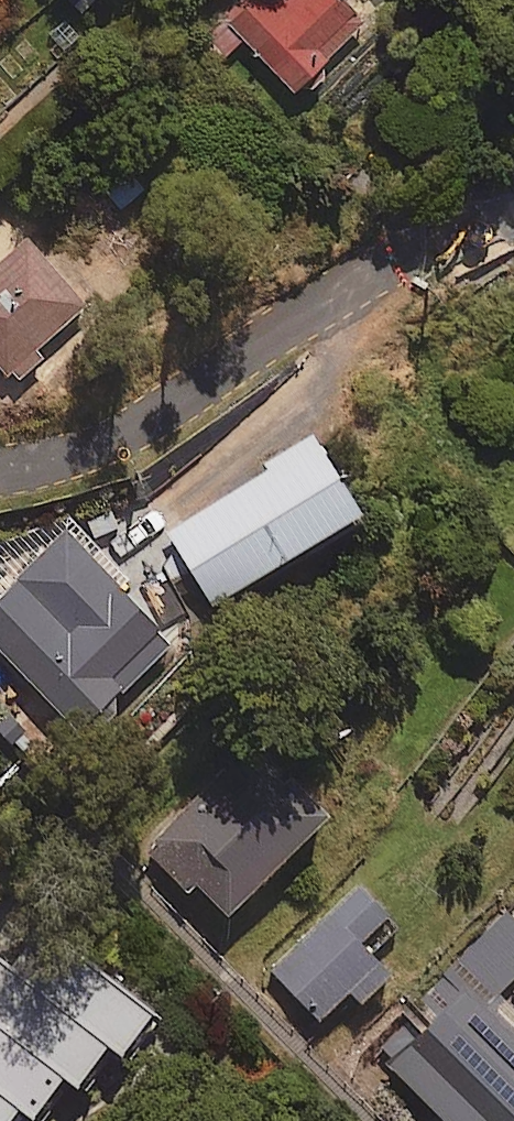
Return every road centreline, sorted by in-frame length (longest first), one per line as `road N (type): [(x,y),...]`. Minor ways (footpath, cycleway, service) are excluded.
road 1 (residential): [(513,202),(405,251),(91,452),(0,474)]

